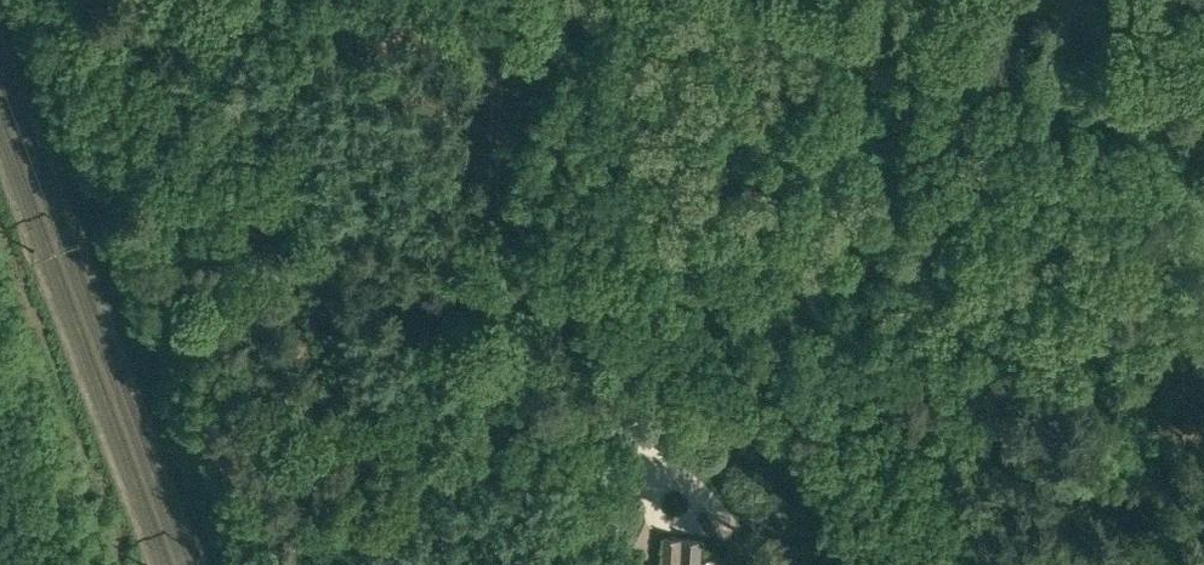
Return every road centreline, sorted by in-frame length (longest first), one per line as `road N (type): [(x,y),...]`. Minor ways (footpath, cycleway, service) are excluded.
road 1 (track): [(1203,38),(1023,0)]

